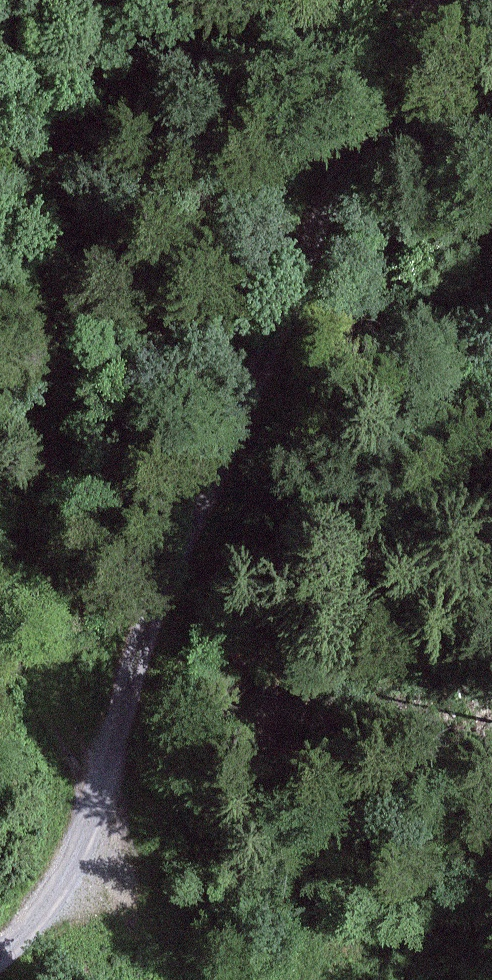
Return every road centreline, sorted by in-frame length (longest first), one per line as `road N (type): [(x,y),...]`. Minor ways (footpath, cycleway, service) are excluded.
road 1 (track): [(0,946),(79,867),(325,237),(433,0)]
road 2 (track): [(118,766),(45,681),(60,159),(18,0)]

